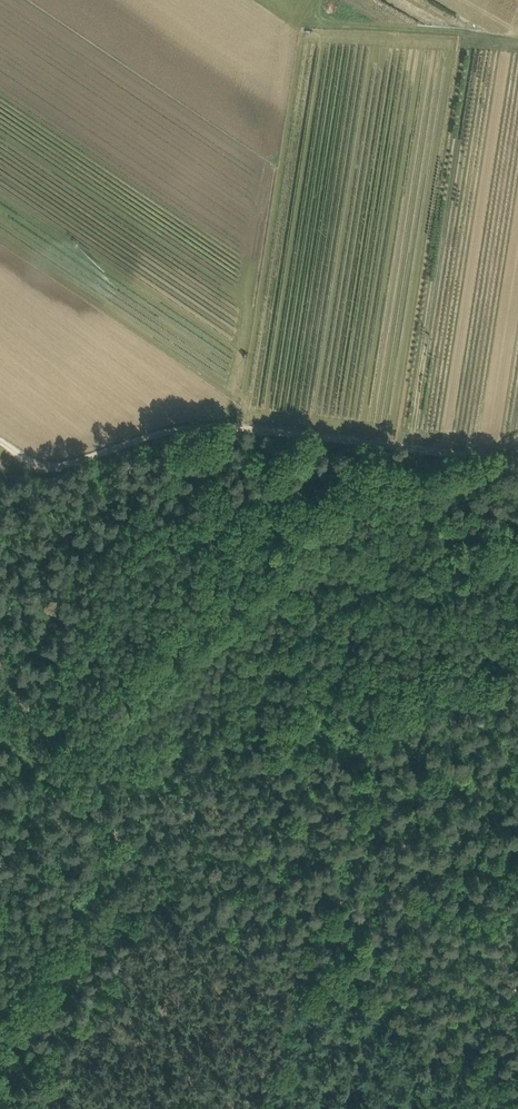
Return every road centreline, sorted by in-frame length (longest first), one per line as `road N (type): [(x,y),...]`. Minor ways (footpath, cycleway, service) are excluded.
road 1 (track): [(0,806),(56,771),(197,547),(340,478),(460,448)]
road 2 (track): [(0,447),(25,464),(124,423),(170,419),(460,448)]
road 3 (track): [(302,972),(169,890),(70,795),(0,683)]
road 4 (track): [(302,972),(387,1005),(450,1064),(517,1108)]
road 5 (track): [(517,859),(465,900),(302,972)]
road 6 (track): [(302,972),(267,1108)]

